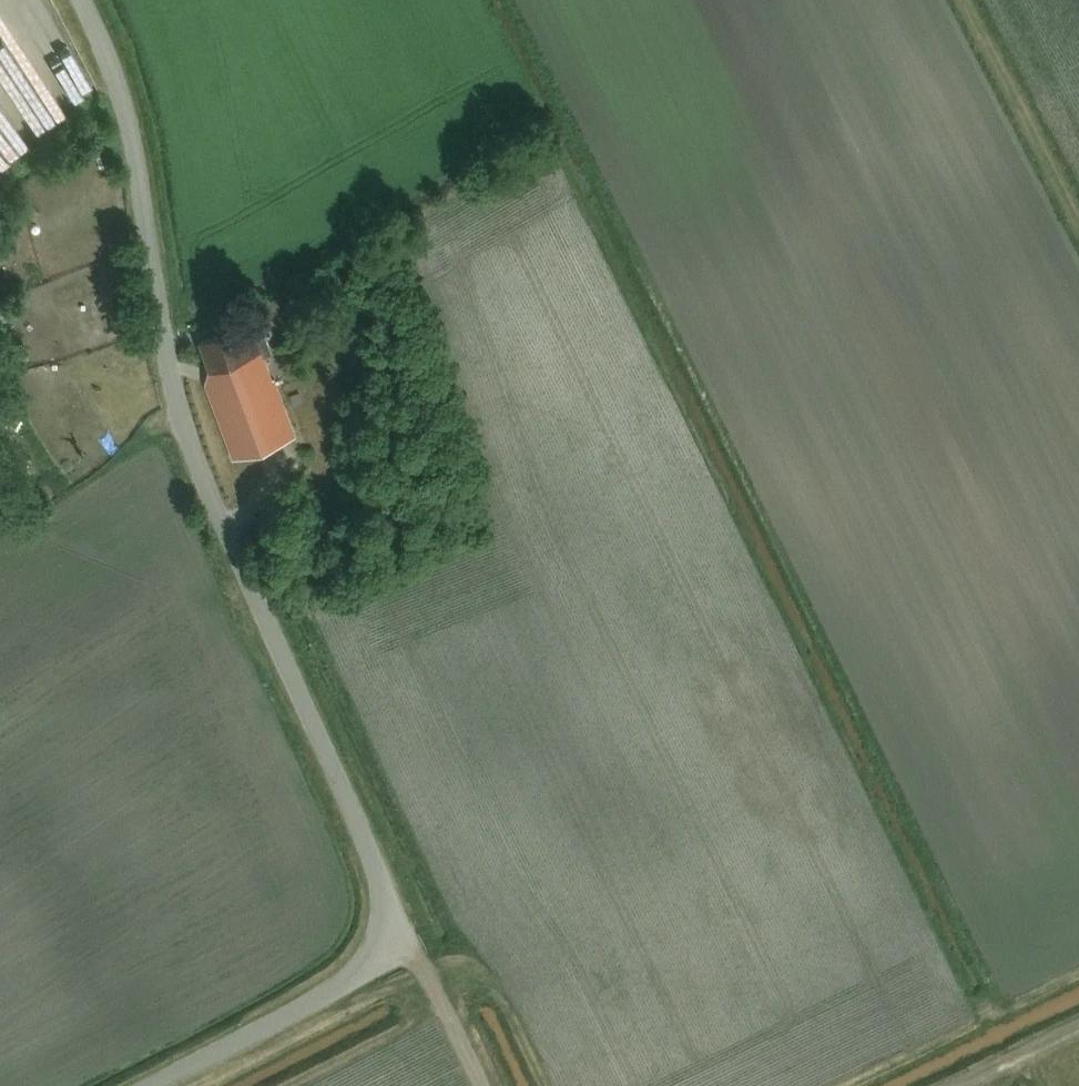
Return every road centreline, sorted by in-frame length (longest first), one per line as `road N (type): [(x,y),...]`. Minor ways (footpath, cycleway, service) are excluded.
road 1 (unclassified): [(145,1085),(405,952),(184,442),(168,393),(120,98),(79,0)]
road 2 (track): [(1078,214),(965,0)]
road 3 (track): [(405,952),(477,1085)]
road 4 (track): [(954,1085),(1078,1023)]

